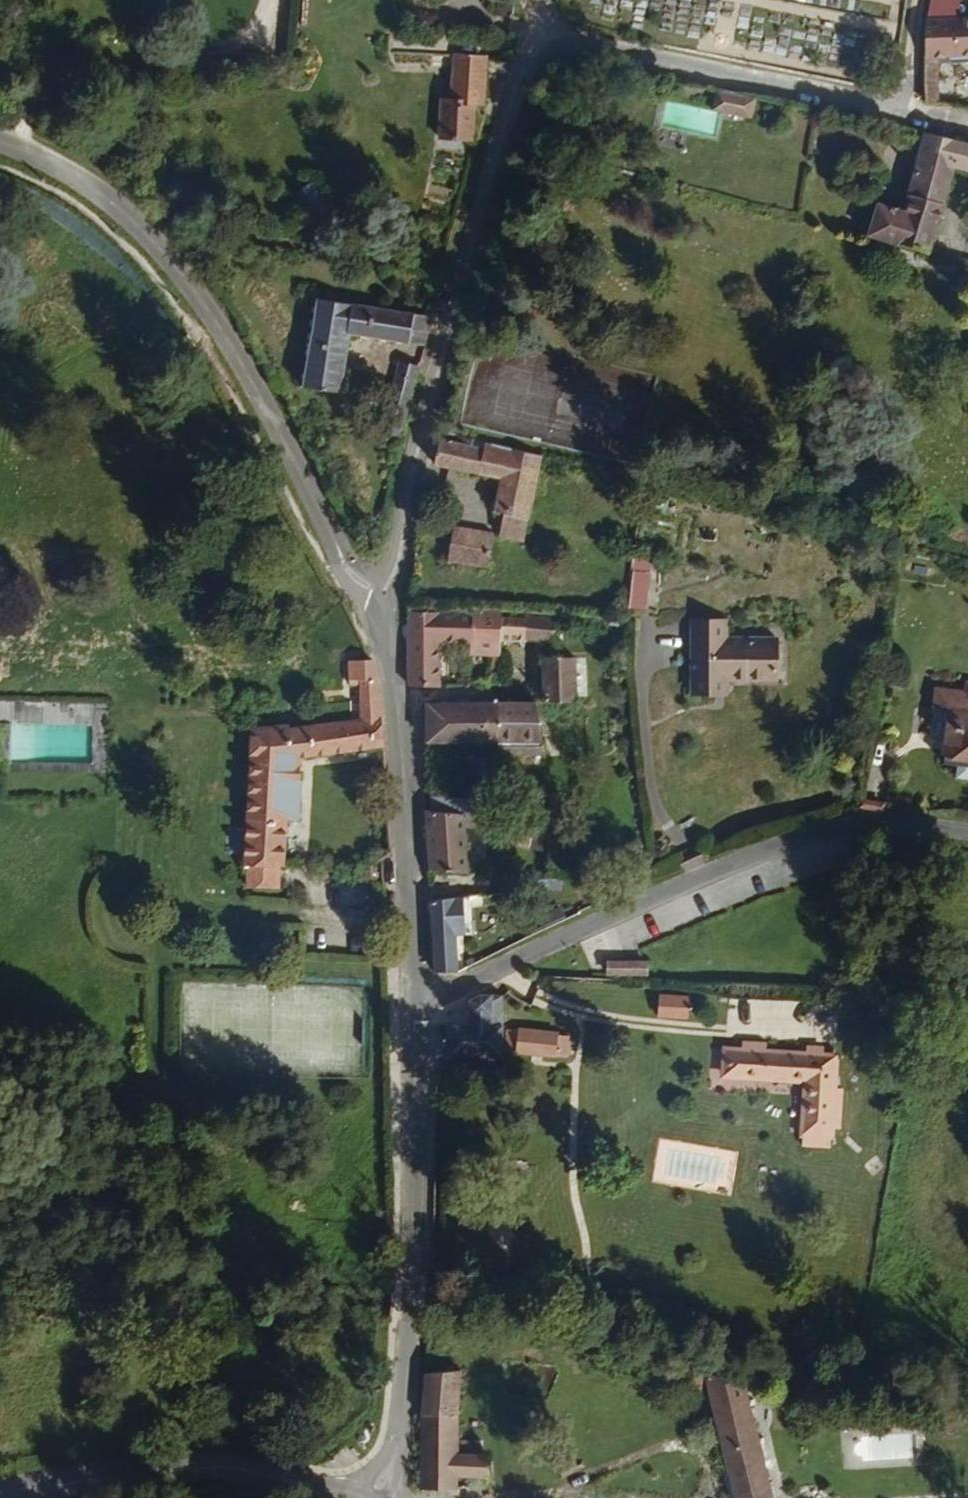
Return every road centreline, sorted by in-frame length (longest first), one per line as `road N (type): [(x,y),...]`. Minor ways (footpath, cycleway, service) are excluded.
road 1 (unclassified): [(391,594),(416,454),(499,134),(547,25),(967,131)]
road 2 (unclassified): [(414,996),(435,995),(787,839),(878,823),(967,833)]
road 3 (unclassified): [(343,561),(245,371),(175,262),(81,178),(0,142)]
road 4 (tertiary): [(375,1497),(401,1411),(409,1333),(414,996)]
road 5 (tertiary): [(414,996),(391,594)]
road 6 (secondary): [(354,1497),(224,1469),(0,1490)]

